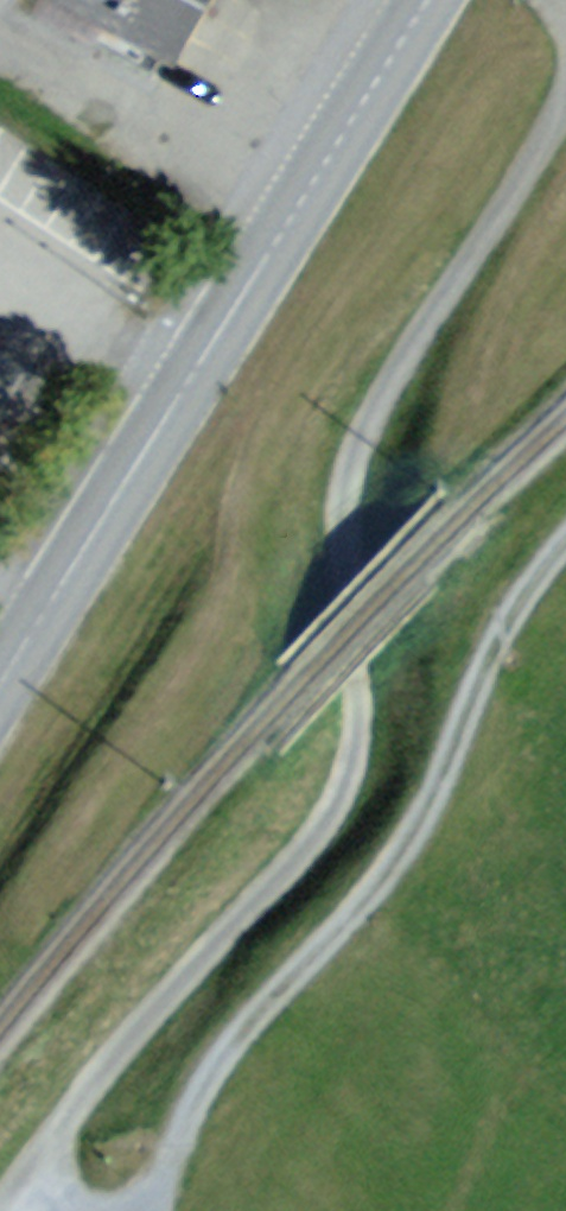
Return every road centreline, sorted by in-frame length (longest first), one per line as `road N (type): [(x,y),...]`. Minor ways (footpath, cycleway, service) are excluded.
road 1 (track): [(39,1175),(71,1112),(329,826),(353,778),(363,669),(347,492),(358,442),(565,101)]
road 2 (primary): [(428,0),(0,684)]
road 3 (track): [(565,533),(498,620),(430,798),(374,883),(239,1026),(143,1210)]

